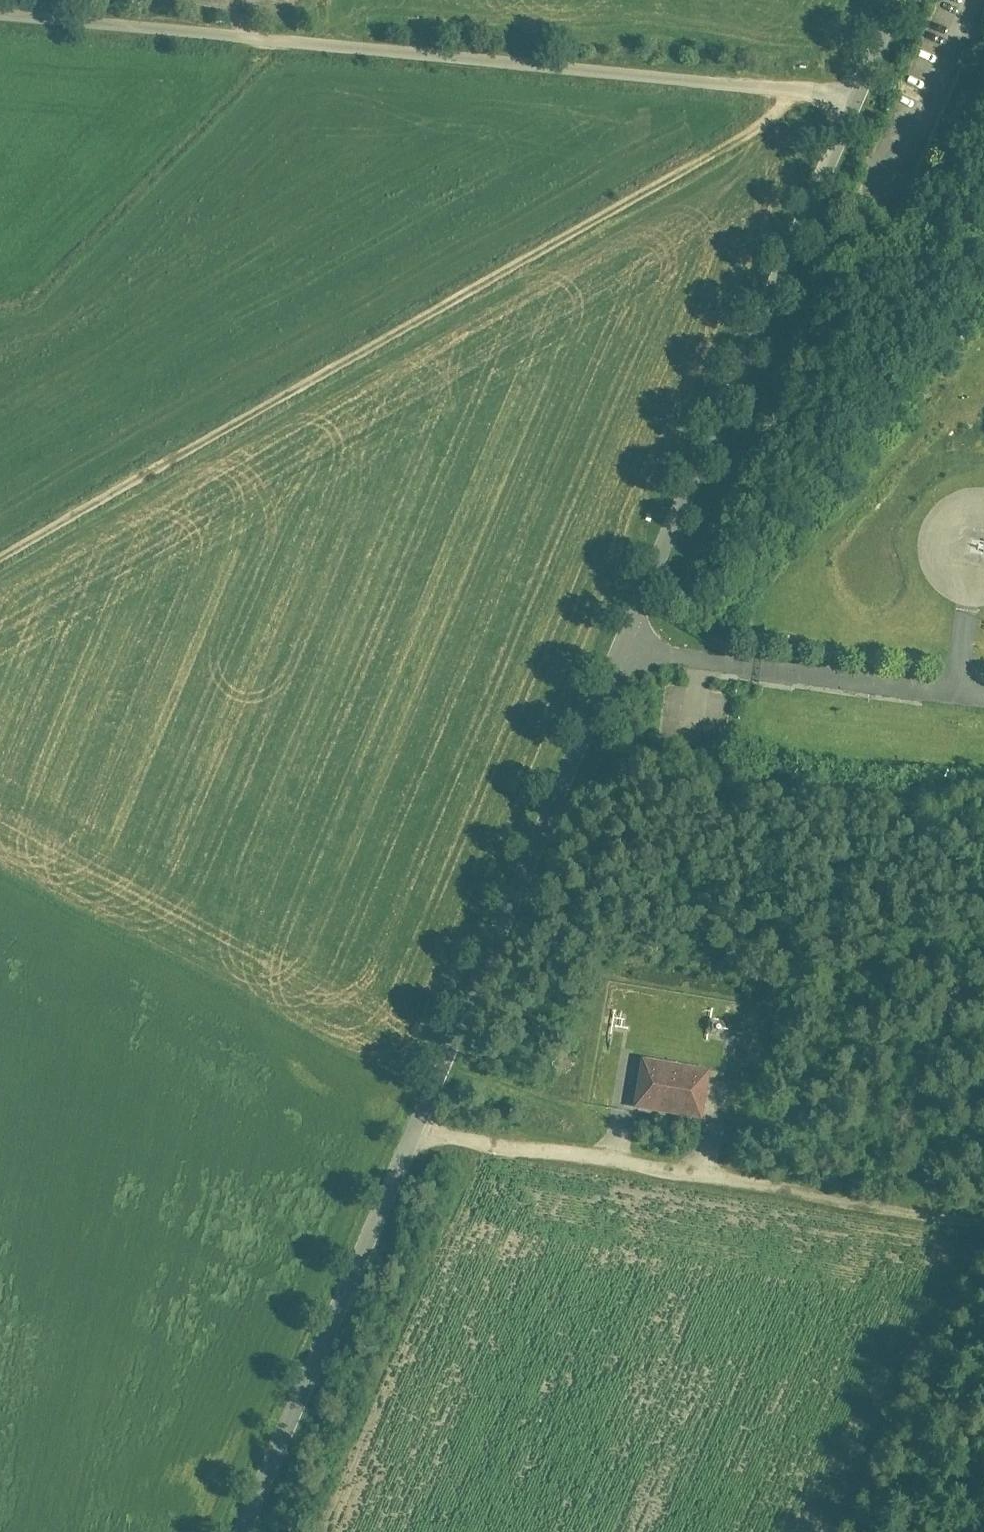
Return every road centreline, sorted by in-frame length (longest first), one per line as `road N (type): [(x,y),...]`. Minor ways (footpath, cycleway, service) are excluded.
road 1 (residential): [(855,98),(241,1531)]
road 2 (track): [(0,562),(816,94)]
road 3 (residential): [(0,16),(855,98)]
road 4 (track): [(983,1224),(548,1149),(409,1134)]

